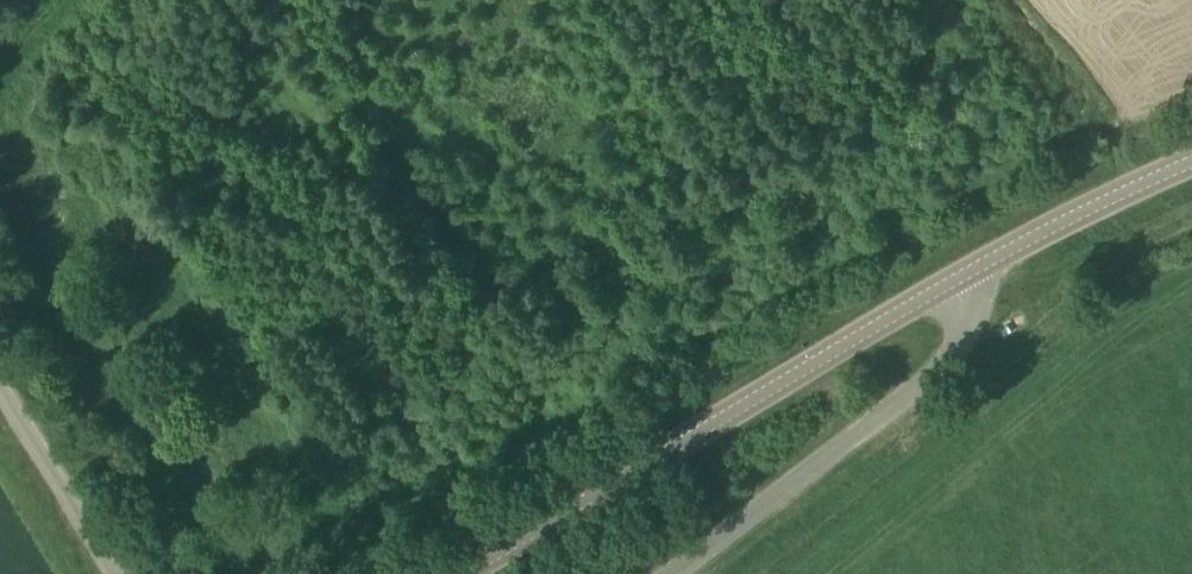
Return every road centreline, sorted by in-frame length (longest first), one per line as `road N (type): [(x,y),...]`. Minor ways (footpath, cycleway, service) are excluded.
road 1 (secondary): [(455,573),(948,280)]
road 2 (unclassified): [(669,573),(951,353),(965,336),(967,306),(948,280)]
road 3 (secondary): [(948,280),(1191,162)]
road 4 (track): [(110,573),(0,394)]

